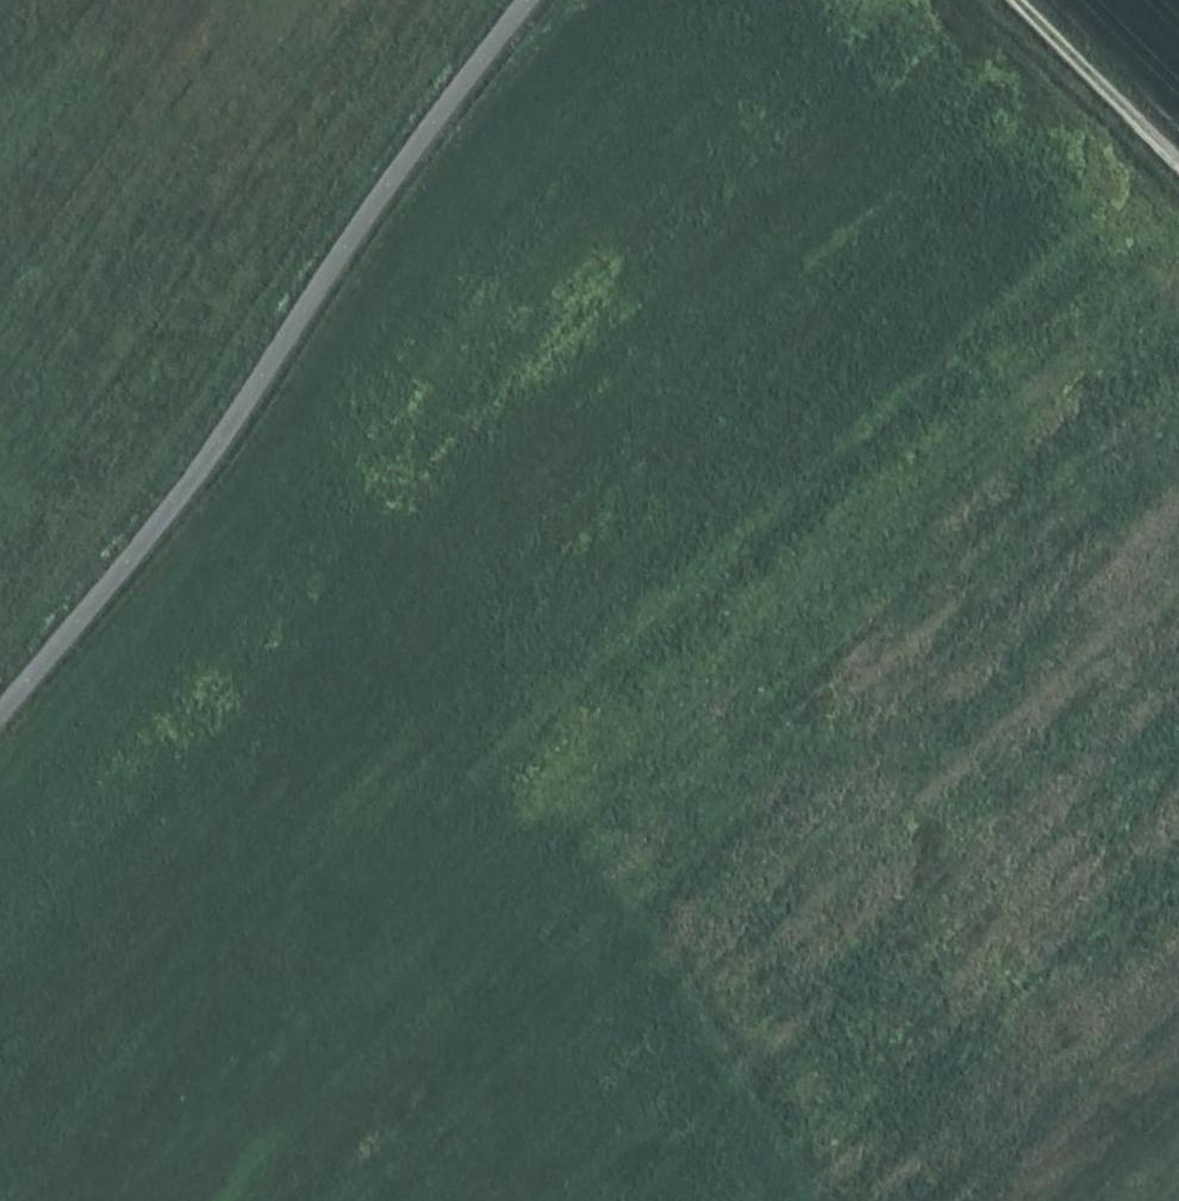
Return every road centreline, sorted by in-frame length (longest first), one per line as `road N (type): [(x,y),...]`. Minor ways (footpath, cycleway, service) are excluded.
road 1 (unclassified): [(0,716),(116,579),(528,0)]
road 2 (track): [(1178,162),(1015,0)]

